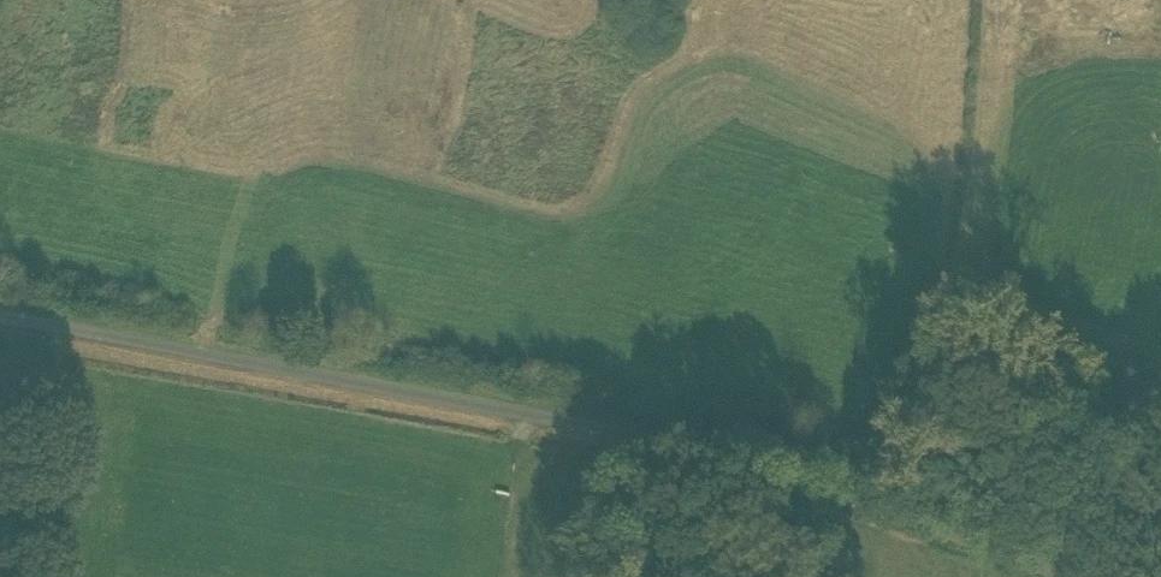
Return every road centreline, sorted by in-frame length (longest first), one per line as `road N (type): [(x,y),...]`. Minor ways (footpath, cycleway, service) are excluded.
road 1 (track): [(0,316),(637,437),(840,490),(1076,576)]

